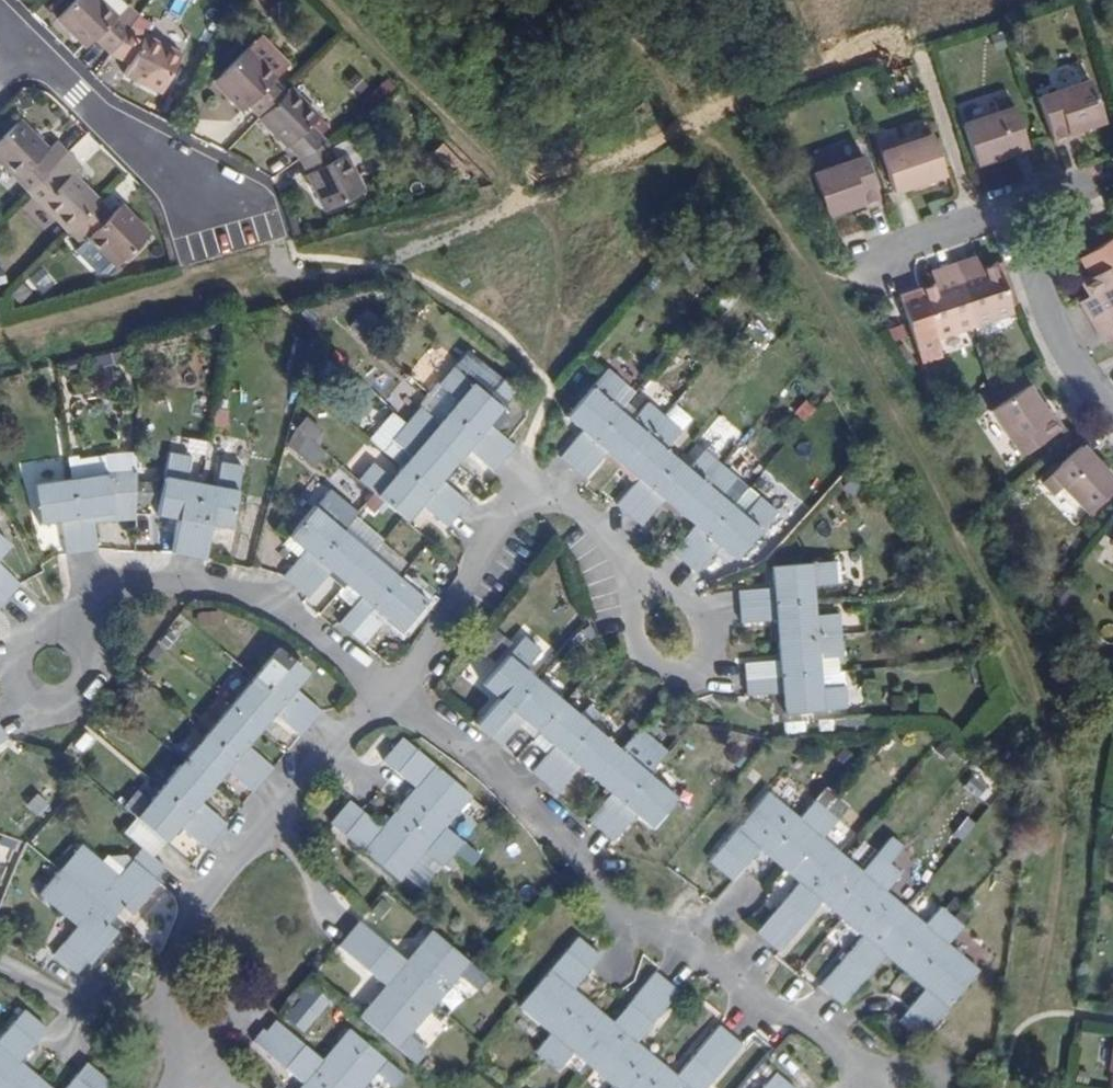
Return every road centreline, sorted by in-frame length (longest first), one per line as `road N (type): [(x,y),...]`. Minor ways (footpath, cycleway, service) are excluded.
road 1 (residential): [(889,1086),(703,953),(630,921),(519,794),(390,692)]
road 2 (residential): [(160,1020),(197,907),(289,795),(390,692)]
road 3 (residential): [(390,692),(526,499),(566,500),(653,573)]
road 4 (residential): [(390,692),(292,612),(216,584),(162,579),(118,587),(73,632)]
road 5 (residential): [(653,573),(706,617),(707,666),(676,675),(641,648),(633,617),(639,588)]
road 6 (residential): [(31,48),(138,148),(215,197)]
road 7 (residential): [(1112,413),(1056,336),(1013,210)]
road 8 (residential): [(73,632),(89,648),(89,682),(74,699),(40,702),(17,677),(17,655),(39,630),(62,628)]
road 9 (residential): [(160,1020),(60,996),(0,964)]
road 10 (residential): [(1013,210),(899,248),(869,277)]
road 11 (track): [(631,0),(700,122)]

